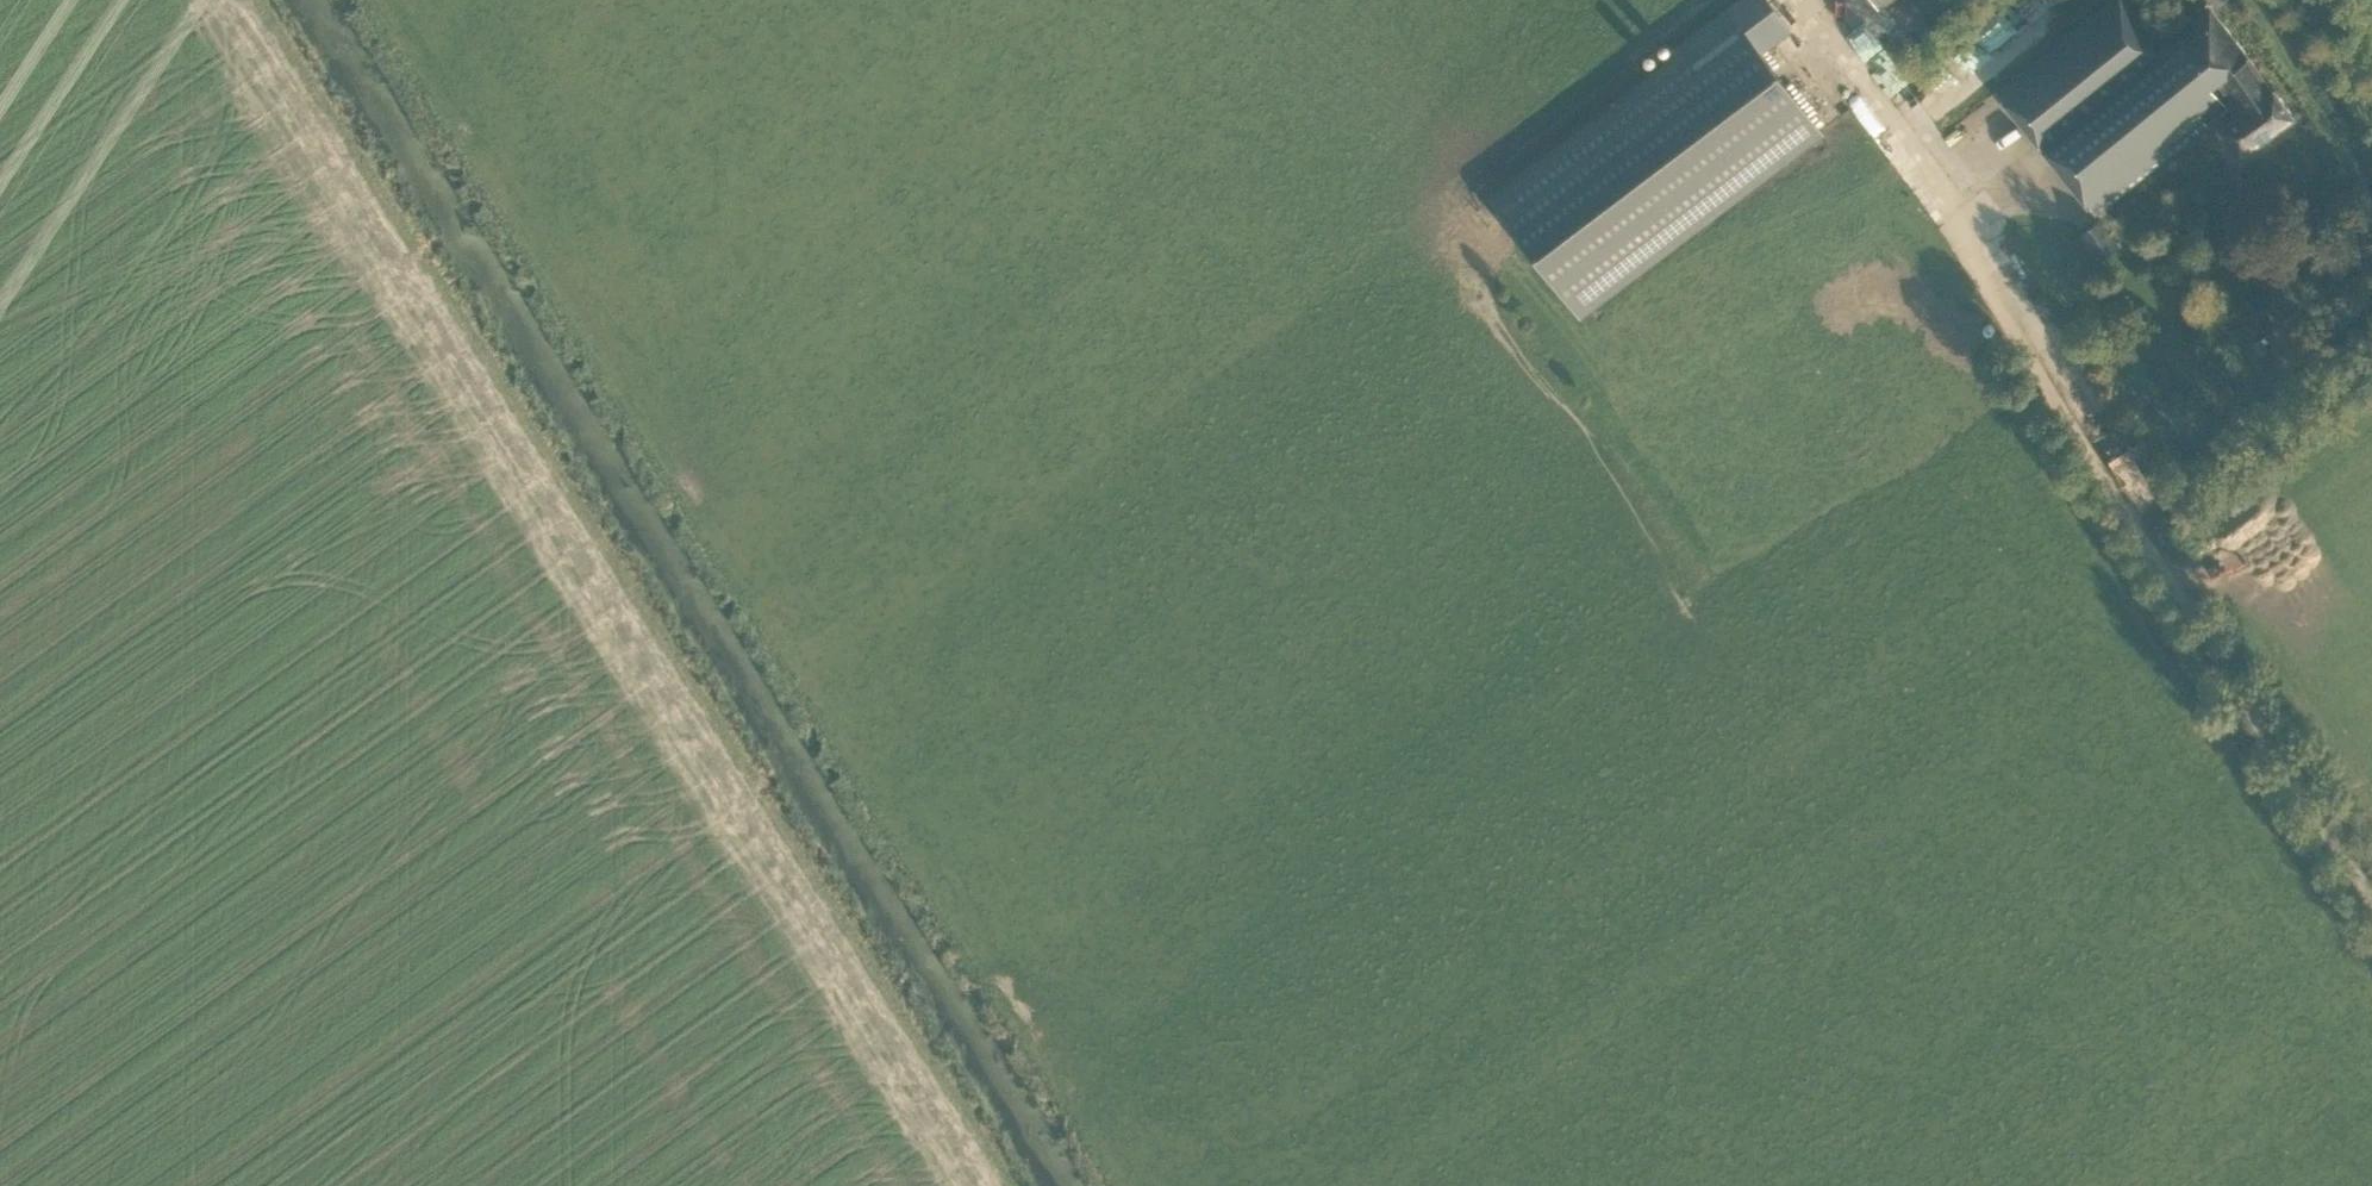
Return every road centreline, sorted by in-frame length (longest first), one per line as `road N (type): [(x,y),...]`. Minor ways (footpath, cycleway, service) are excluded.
road 1 (unclassified): [(2371,899),(2133,520)]

